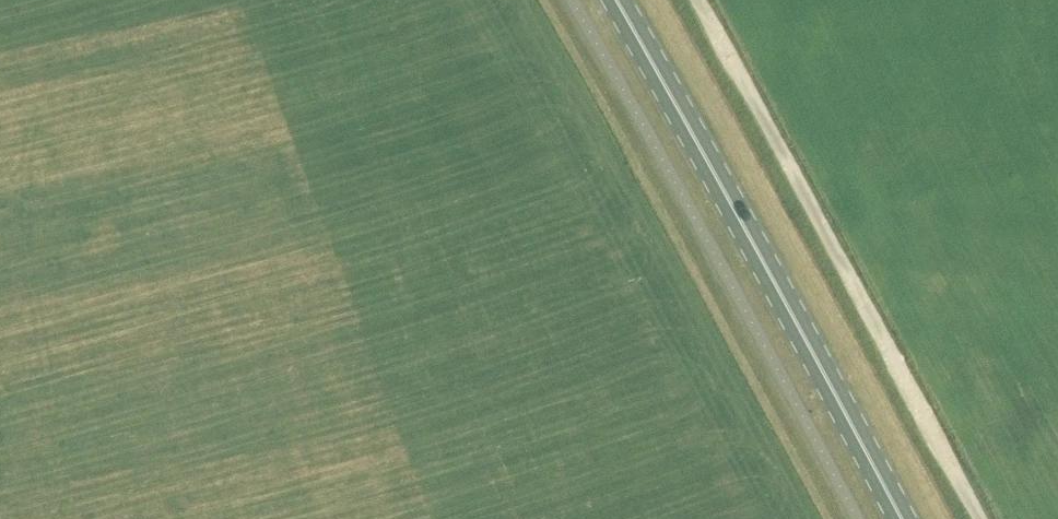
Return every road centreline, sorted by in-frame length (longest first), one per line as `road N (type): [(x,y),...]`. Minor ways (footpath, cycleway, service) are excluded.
road 1 (primary): [(902,518),(615,0)]
road 2 (track): [(982,518),(697,0)]

